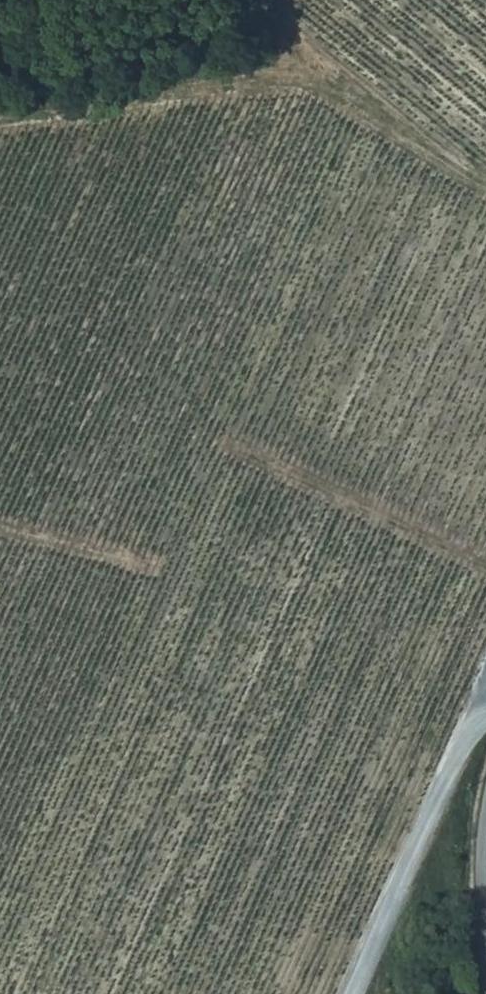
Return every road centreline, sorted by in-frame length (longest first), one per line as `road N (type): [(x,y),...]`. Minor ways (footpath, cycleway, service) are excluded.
road 1 (track): [(485,705),(359,993)]
road 2 (track): [(287,0),(356,109),(485,185)]

